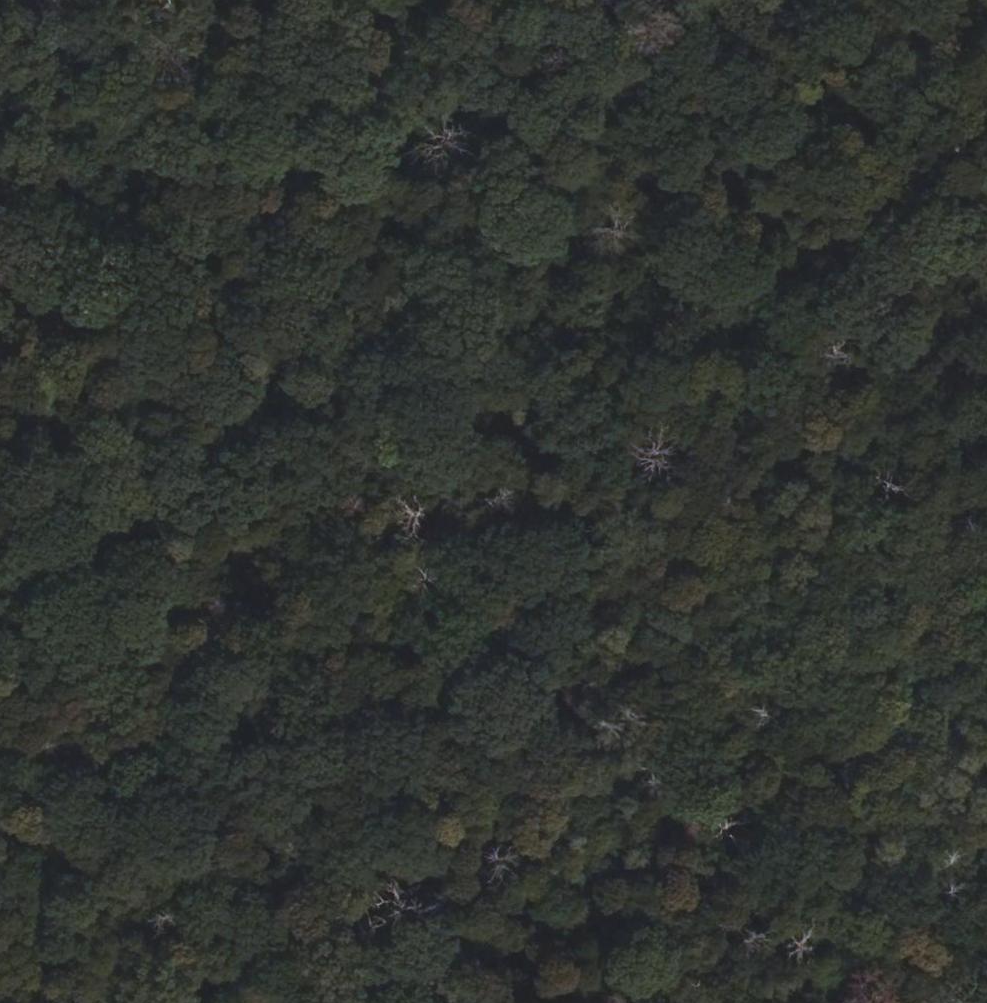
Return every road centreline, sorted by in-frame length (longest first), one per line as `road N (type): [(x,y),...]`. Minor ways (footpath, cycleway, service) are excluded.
road 1 (track): [(986,550),(168,1002)]

